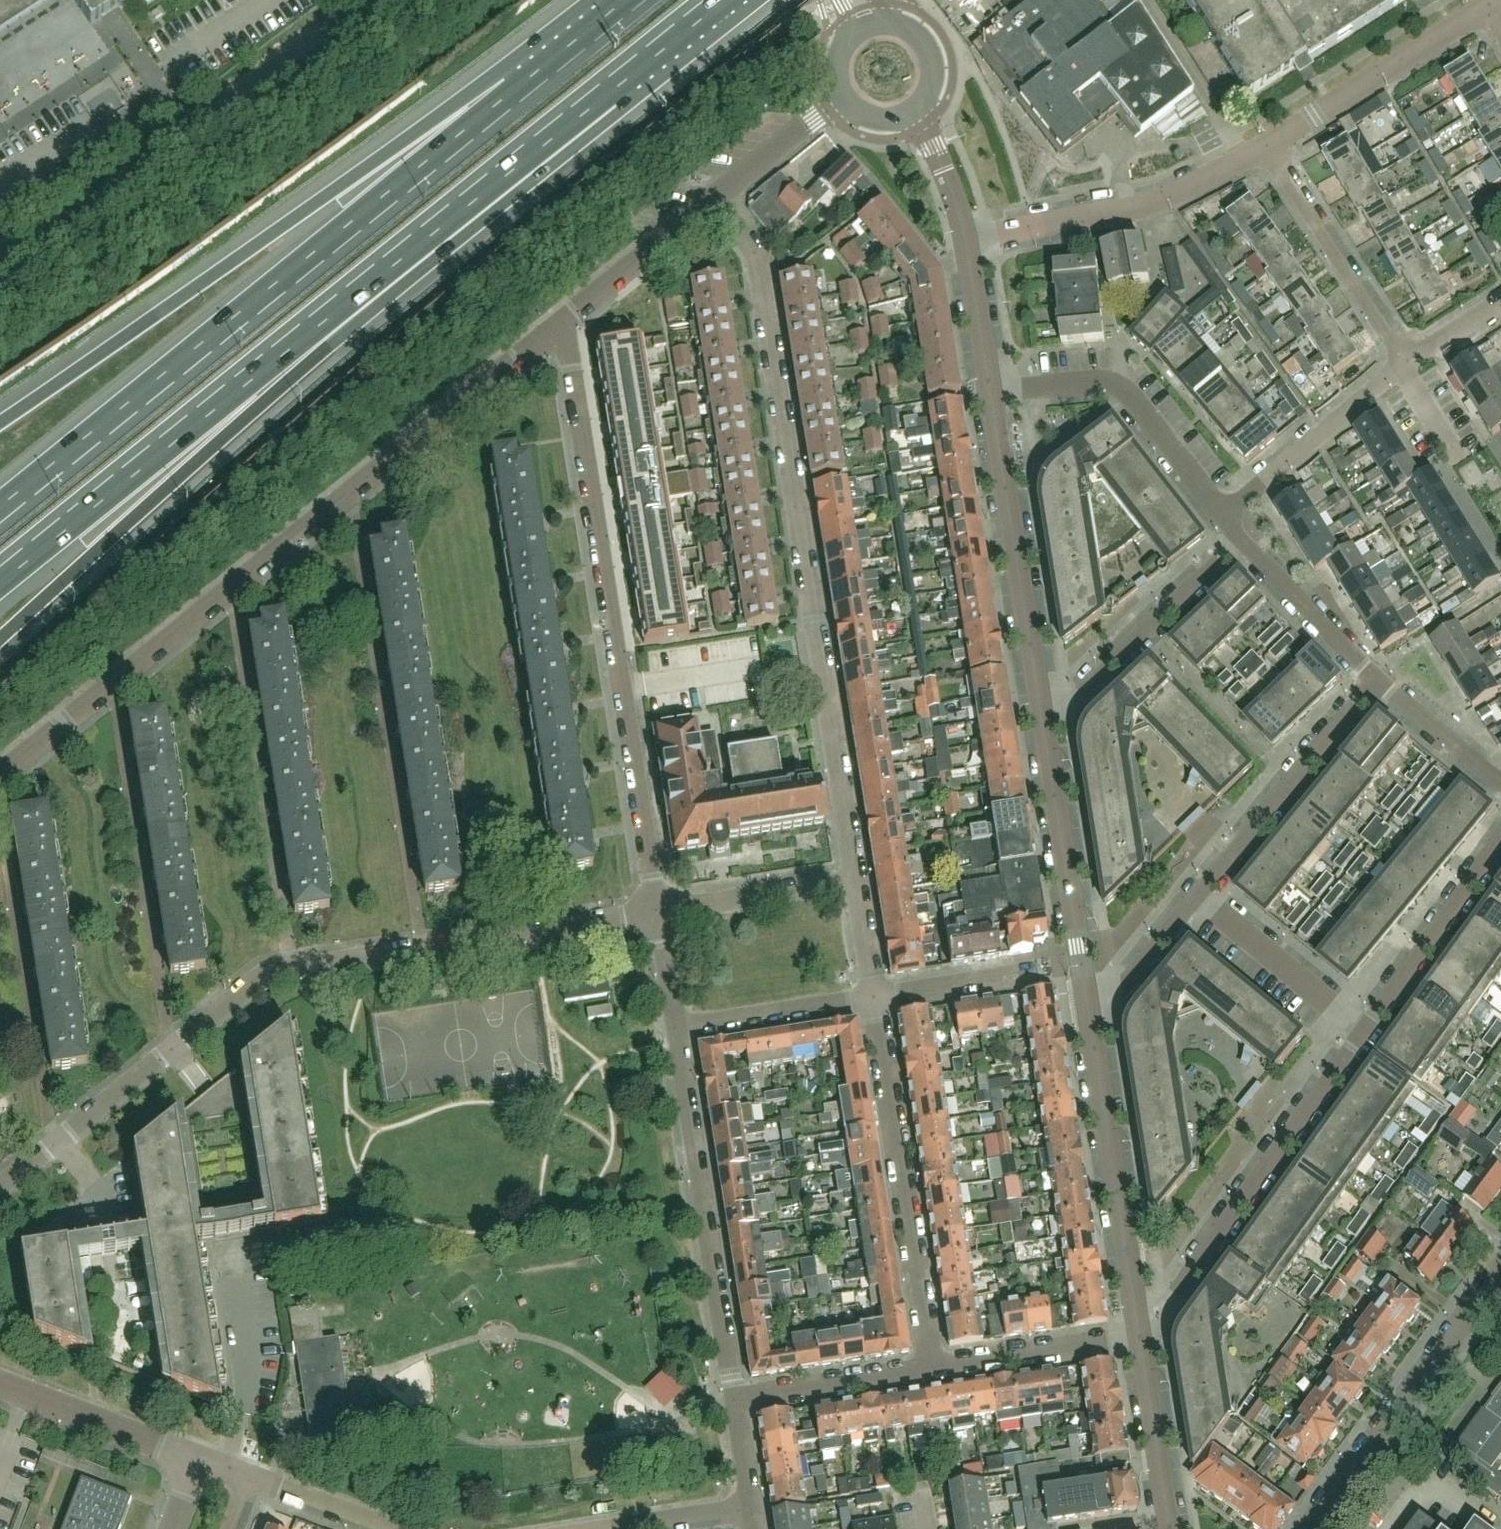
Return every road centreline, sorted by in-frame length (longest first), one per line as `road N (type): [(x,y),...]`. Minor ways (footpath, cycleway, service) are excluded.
road 1 (motorway): [(0,639),(290,376),(512,200),(623,85)]
road 2 (motorway): [(0,582),(623,85)]
road 3 (residential): [(0,1189),(272,974),(657,912)]
road 4 (residential): [(0,778),(565,319)]
road 5 (residential): [(855,880),(759,268),(714,198)]
road 6 (motorway): [(515,89),(0,505)]
road 7 (motorway): [(515,89),(256,245),(0,420)]
road 8 (residential): [(657,912),(565,319)]
road 9 (unclassified): [(0,267),(361,0)]
road 10 (residential): [(731,1400),(673,1024)]
road 11 (residential): [(928,1368),(874,994)]
road 12 (residential): [(1139,1334),(1359,1031)]
road 13 (tertiary): [(1139,1334),(1086,996)]
road 14 (tertiary): [(1041,711),(992,396)]
road 15 (residential): [(966,240),(1156,202),(1266,145)]
road 16 (residential): [(1313,1528),(1500,1274)]
road 17 (residential): [(1222,516),(1115,386),(992,396)]
road 18 (tertiary): [(1086,996),(1041,711)]
road 19 (residential): [(1192,899),(1373,679)]
road 20 (residential): [(1041,711),(1063,707),(1241,539)]
road 21 (residential): [(1266,145),(1489,4)]
road 22 (residential): [(1406,364),(1266,145)]
road 23 (residential): [(1359,1031),(1500,838)]
road 24 (residential): [(1222,516),(1406,364)]
road 25 (residential): [(928,1368),(1139,1334)]
road 26 (residential): [(1192,899),(1359,1031)]
road 27 (residential): [(192,1454),(0,1383)]
road 28 (residential): [(673,1024),(874,994)]
road 29 (residential): [(657,912),(855,880)]
road 30 (residential): [(731,1400),(928,1368)]
road 31 (tertiary): [(1170,1528),(1139,1334)]
road 32 (residential): [(1373,679),(1241,539)]
road 33 (residential): [(565,319),(714,198)]
road 34 (residential): [(747,1505),(583,1528)]
road 35 (residential): [(1500,780),(1373,679)]
road 36 (residential): [(714,198),(839,97)]
road 37 (tertiary): [(992,396),(966,240)]
road 38 (residential): [(394,1528),(247,1475)]
road 39 (residential): [(1086,996),(1112,991),(1192,899)]
road 40 (motorway): [(624,0),(515,89)]
road 41 (residential): [(874,994),(1011,972)]
road 42 (tertiary): [(966,240),(915,113)]
road 43 (motorway): [(623,85),(727,0)]
road 44 (tertiary): [(915,113),(932,94),(935,61),(918,32),(887,20)]

